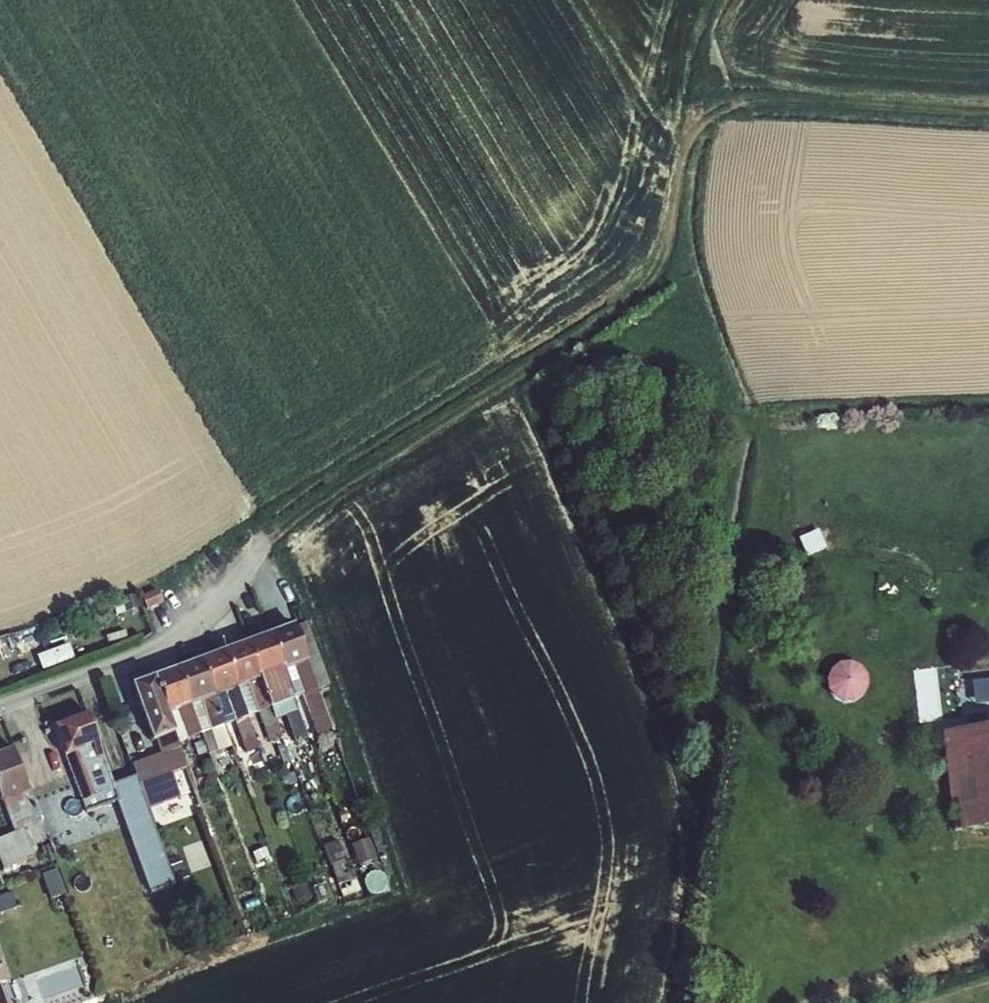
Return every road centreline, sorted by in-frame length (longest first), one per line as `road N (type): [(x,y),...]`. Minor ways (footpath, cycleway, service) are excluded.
road 1 (track): [(988,114),(737,106),(710,120),(694,142),(669,254),(652,285),(616,317),(267,545)]
road 2 (residential): [(0,702),(174,640),(267,545)]

